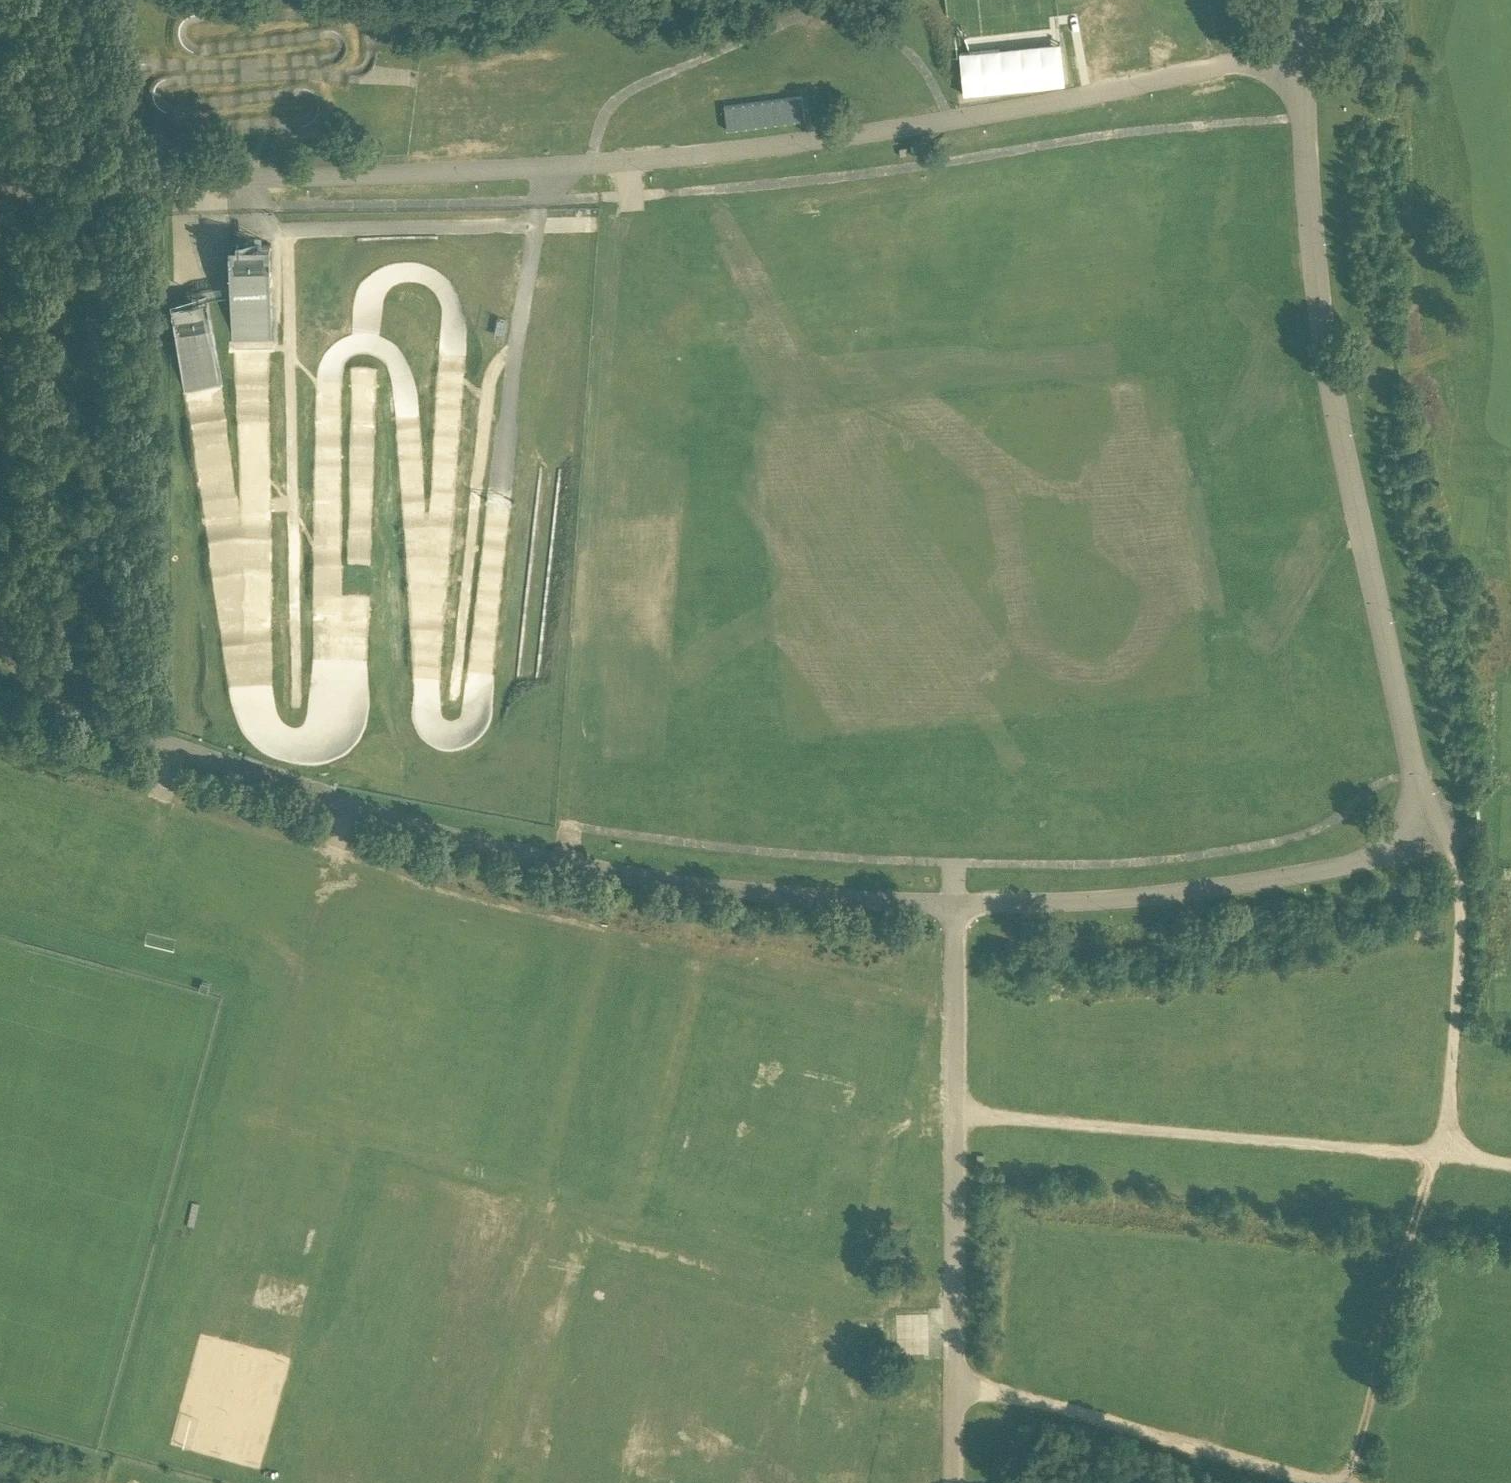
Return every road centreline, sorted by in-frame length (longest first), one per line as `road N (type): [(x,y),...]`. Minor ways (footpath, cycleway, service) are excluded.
road 1 (unclassified): [(0,183),(647,159),(948,122),(1304,54)]
road 2 (unclassified): [(955,903),(1074,902),(1258,880),(1380,856),(1415,823),(1412,760),(1321,327),(1304,54)]
road 3 (unclassified): [(0,634),(40,688),(86,715),(425,829),(695,884),(955,903)]
road 4 (track): [(1415,823),(1443,835),(1457,871),(1449,1119),(1443,1155),(1423,1186),(1351,1482)]
road 5 (unclassified): [(951,1482),(955,903)]
road 6 (track): [(1510,1163),(954,1113)]
road 7 (track): [(953,1383),(1331,1482)]

